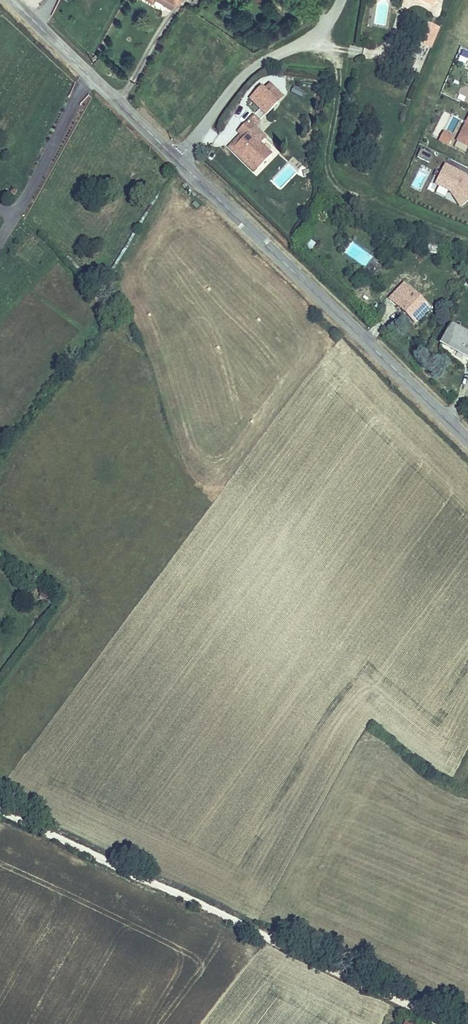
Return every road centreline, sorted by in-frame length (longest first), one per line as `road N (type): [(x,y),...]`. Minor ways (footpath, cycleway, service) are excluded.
road 1 (tertiary): [(467,442),(178,161)]
road 2 (tertiary): [(178,161),(11,0)]
road 3 (unclassified): [(338,0),(314,33),(243,74),(178,161)]

